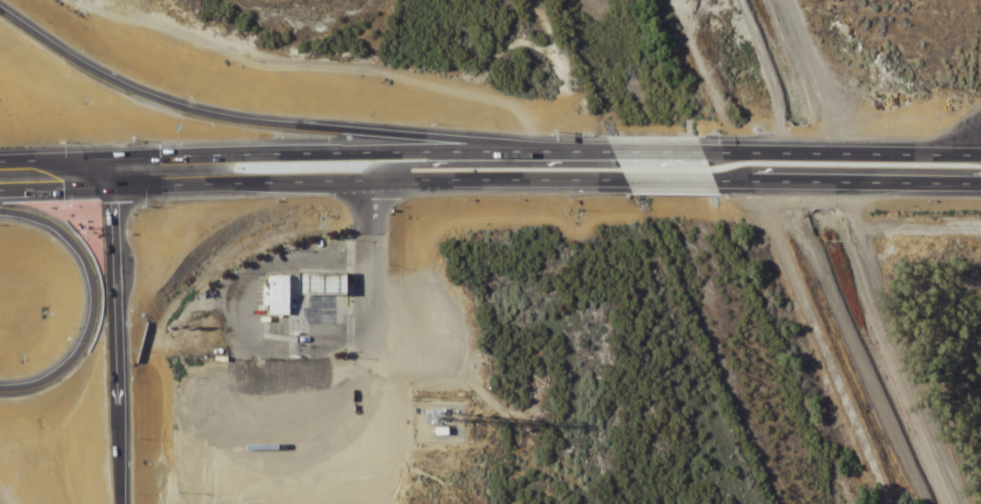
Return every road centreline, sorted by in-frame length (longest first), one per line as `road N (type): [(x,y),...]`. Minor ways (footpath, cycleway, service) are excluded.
road 1 (motorway): [(613,154),(226,121),(97,77)]
road 2 (trunk): [(175,187),(368,179),(630,185)]
road 3 (track): [(524,132),(518,115),(487,98),(204,41),(117,0)]
road 4 (trunk): [(613,154),(176,160)]
road 5 (trunk): [(980,162),(702,156)]
road 6 (trunk): [(715,187),(980,187)]
road 7 (motorway): [(85,503),(100,392),(164,258)]
road 8 (motorway): [(176,160),(160,117),(0,11)]
road 9 (trunk): [(176,160),(0,165)]
road 10 (trunk): [(0,194),(175,187)]
road 11 (residential): [(368,179),(371,350)]
road 12 (motorway): [(164,258),(195,218),(223,200),(288,182)]

